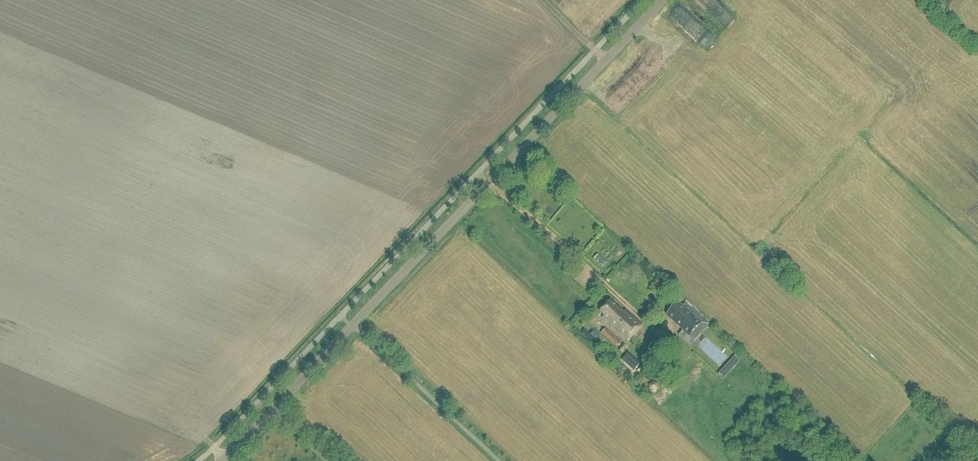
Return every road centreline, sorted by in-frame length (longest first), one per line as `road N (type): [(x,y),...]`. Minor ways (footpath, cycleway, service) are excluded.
road 1 (unclassified): [(222,460),(665,0)]
road 2 (track): [(490,183),(665,340)]

